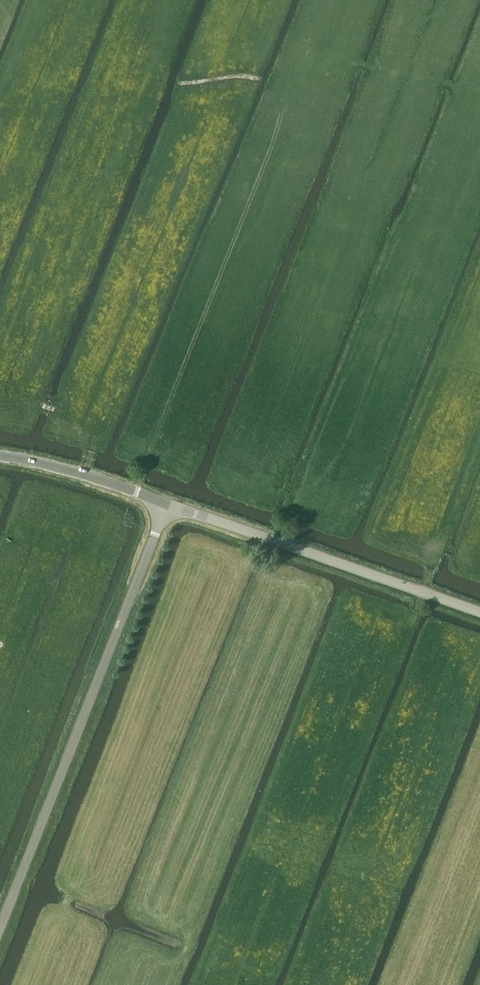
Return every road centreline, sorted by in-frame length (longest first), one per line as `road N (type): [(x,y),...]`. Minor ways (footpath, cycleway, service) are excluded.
road 1 (unclassified): [(0,929),(167,505)]
road 2 (track): [(134,492),(282,115)]
road 3 (unclassified): [(167,505),(479,614)]
road 4 (unclassified): [(0,458),(58,468),(167,505)]

